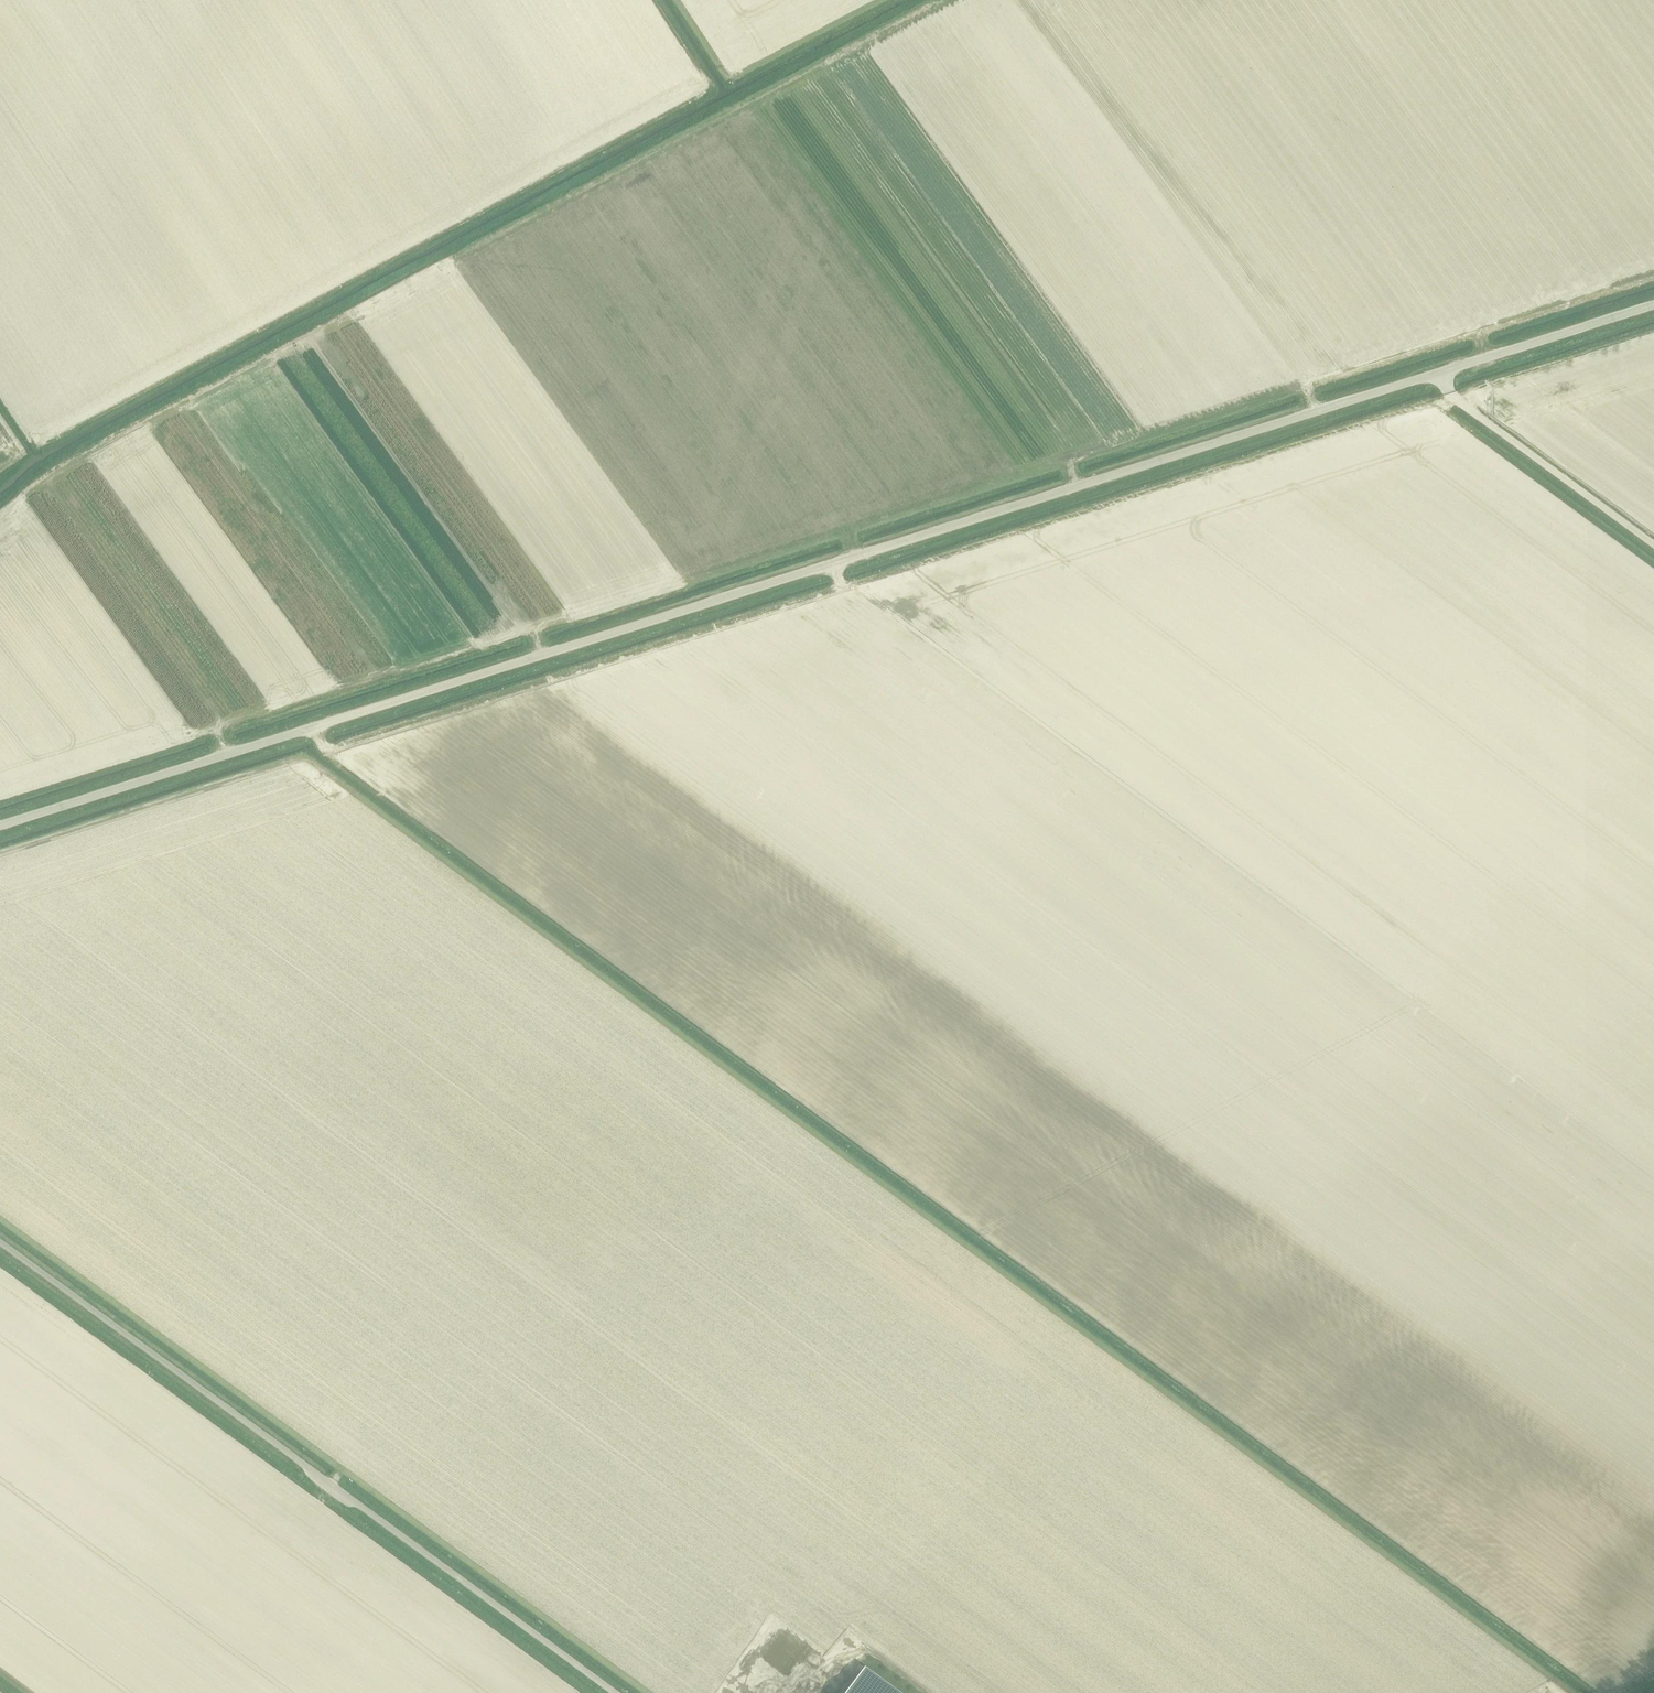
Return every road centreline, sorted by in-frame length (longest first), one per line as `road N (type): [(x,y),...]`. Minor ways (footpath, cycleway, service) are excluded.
road 1 (unclassified): [(0,826),(1653,305)]
road 2 (unclassified): [(613,1692),(0,1242)]
road 3 (track): [(1653,545),(1456,399),(1439,373)]

